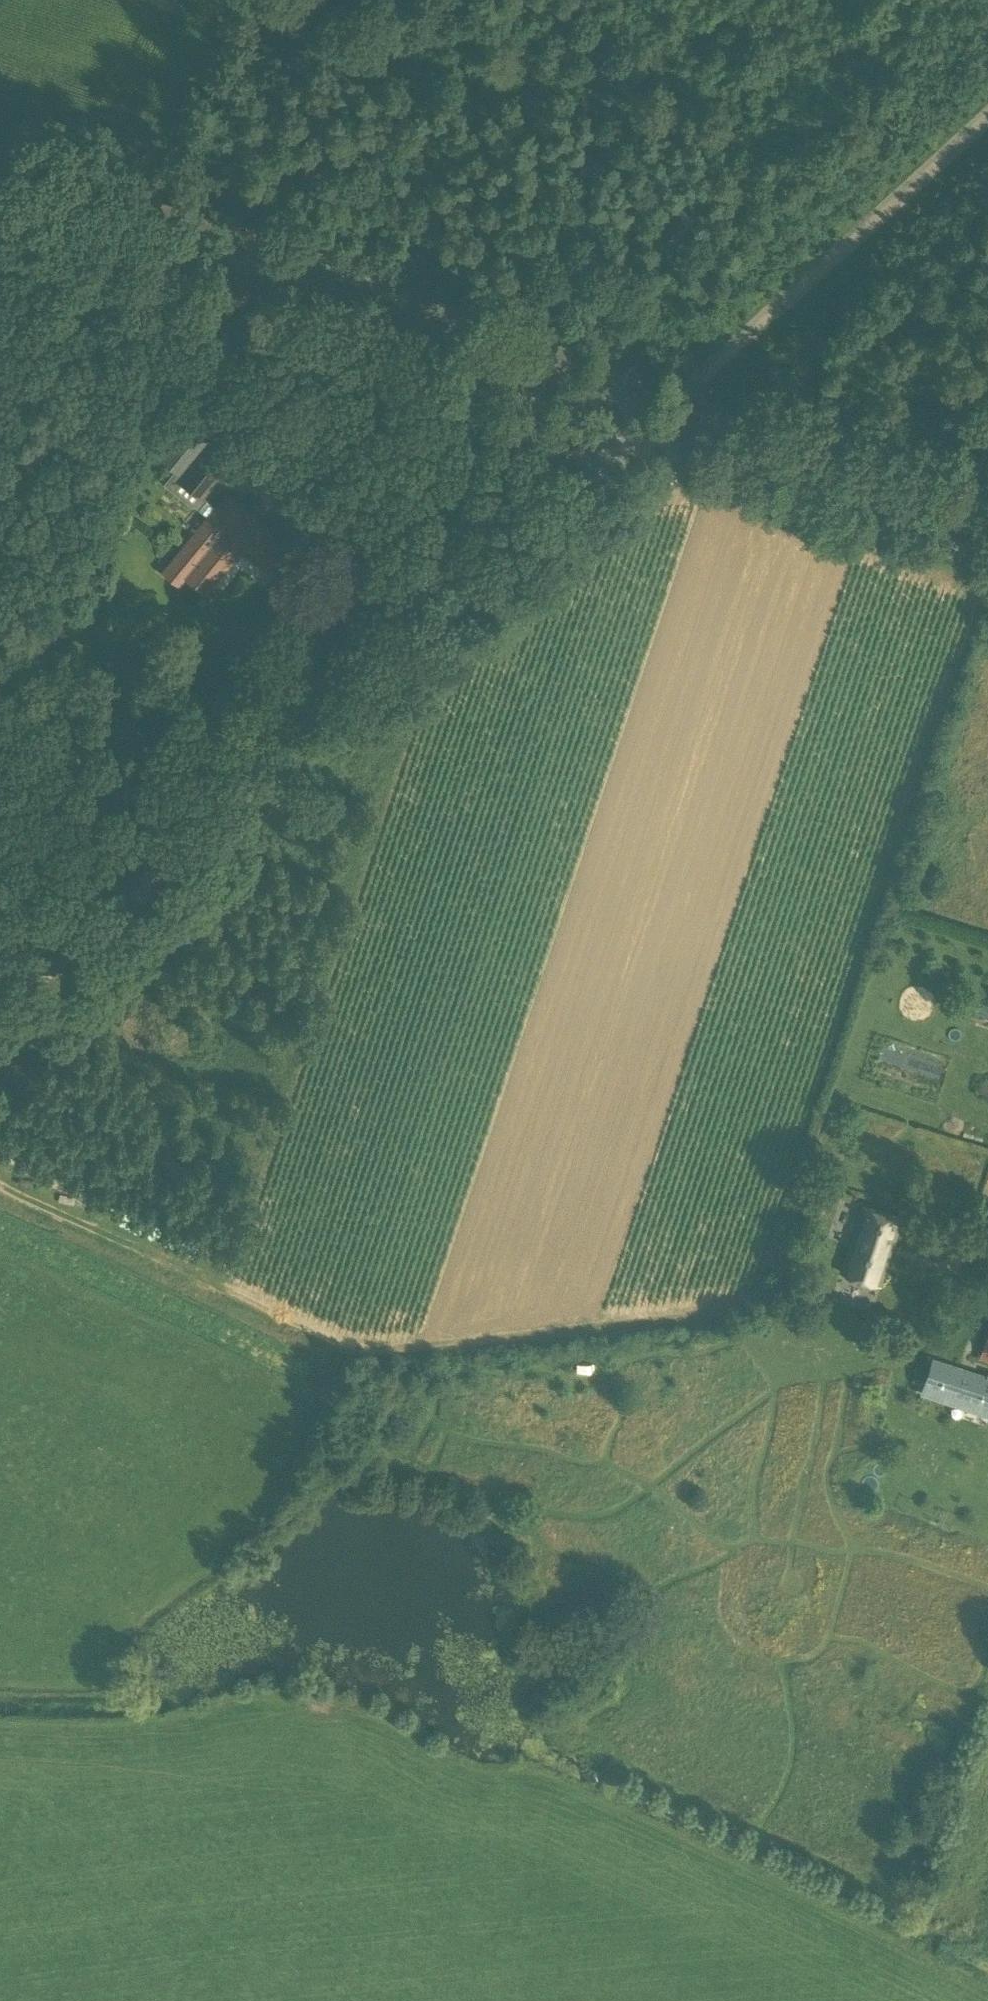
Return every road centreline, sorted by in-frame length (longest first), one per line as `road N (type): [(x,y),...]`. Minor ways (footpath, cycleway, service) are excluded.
road 1 (primary): [(987,519),(667,403),(0,180)]
road 2 (unclassified): [(0,1007),(628,442)]
road 3 (unclassified): [(628,442),(0,216)]
road 4 (track): [(691,380),(987,110)]
road 5 (unclassified): [(987,566),(628,442)]
road 6 (track): [(0,1178),(223,1286)]

